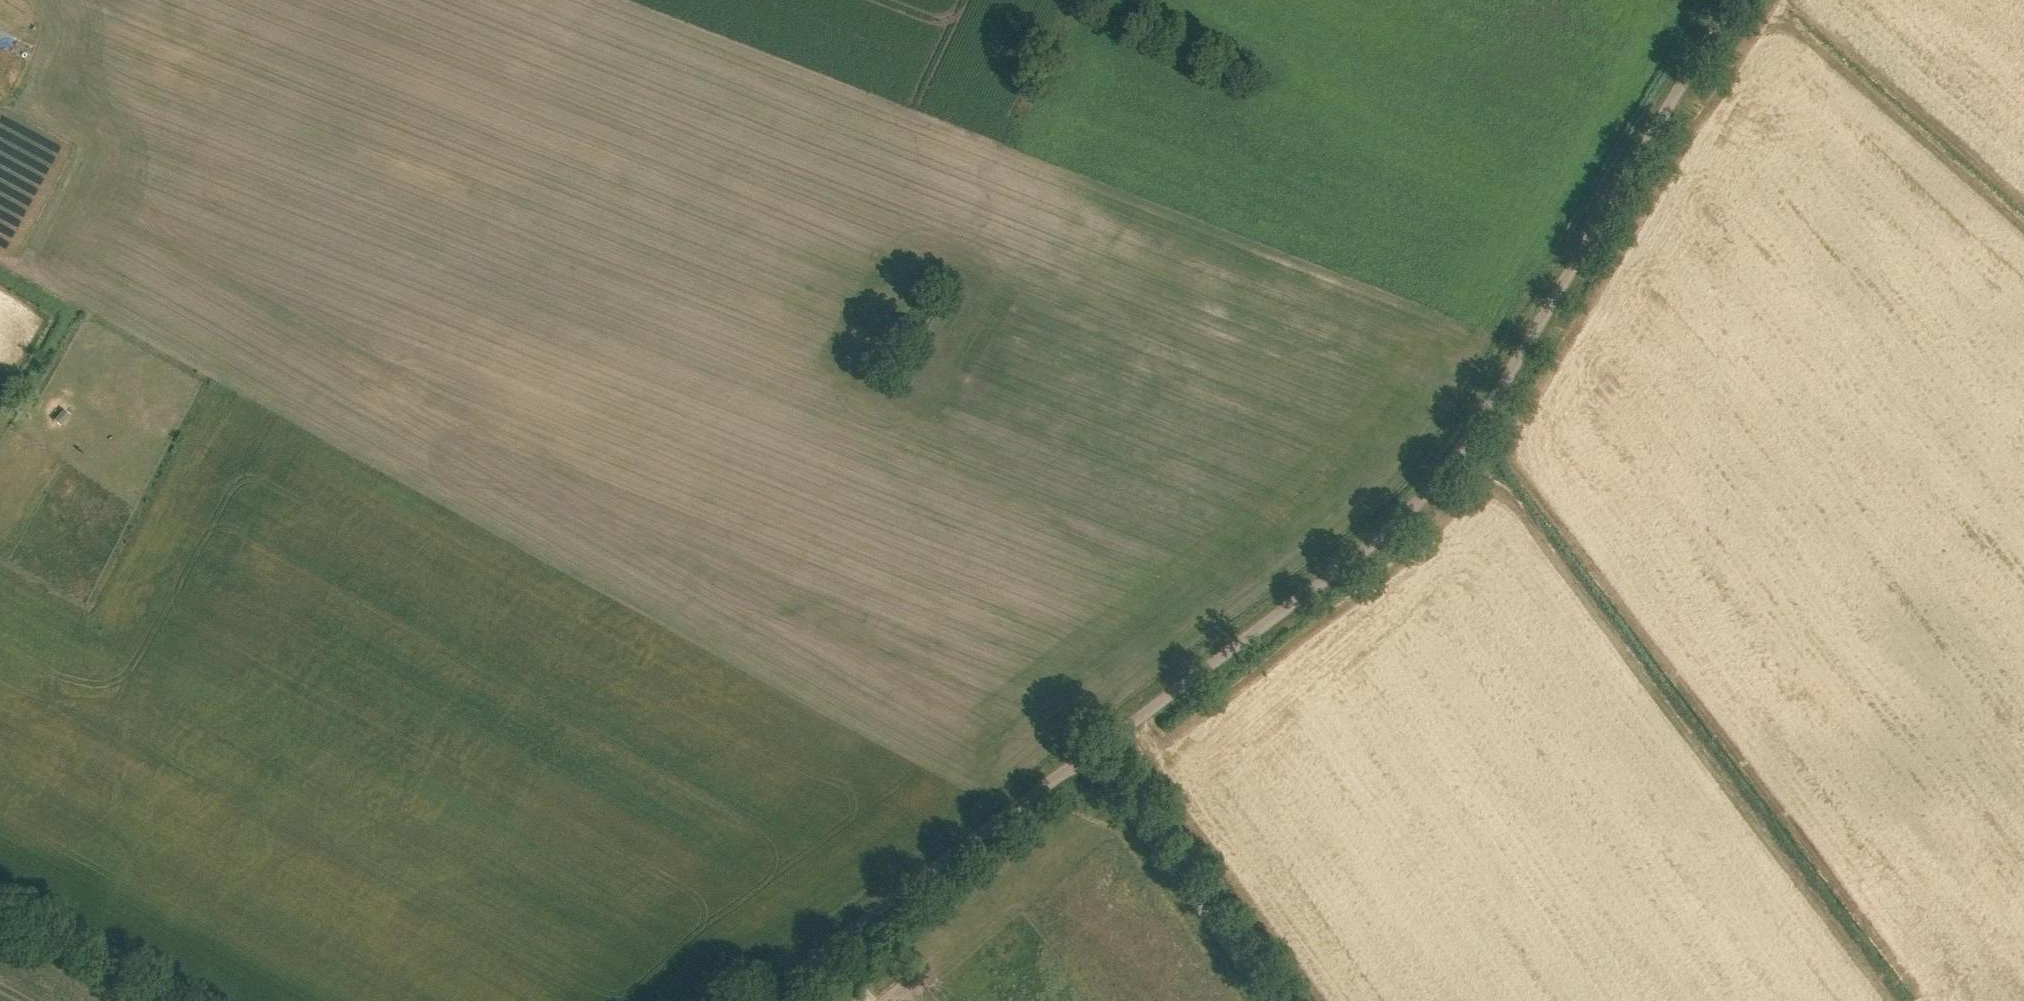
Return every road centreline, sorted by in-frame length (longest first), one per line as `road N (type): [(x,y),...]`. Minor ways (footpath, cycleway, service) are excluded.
road 1 (unclassified): [(1087,754),(1390,524),(1438,475),(1729,0)]
road 2 (unclassified): [(765,1000),(855,922),(1087,754)]
road 3 (unclassified): [(1267,1000),(1087,754)]

